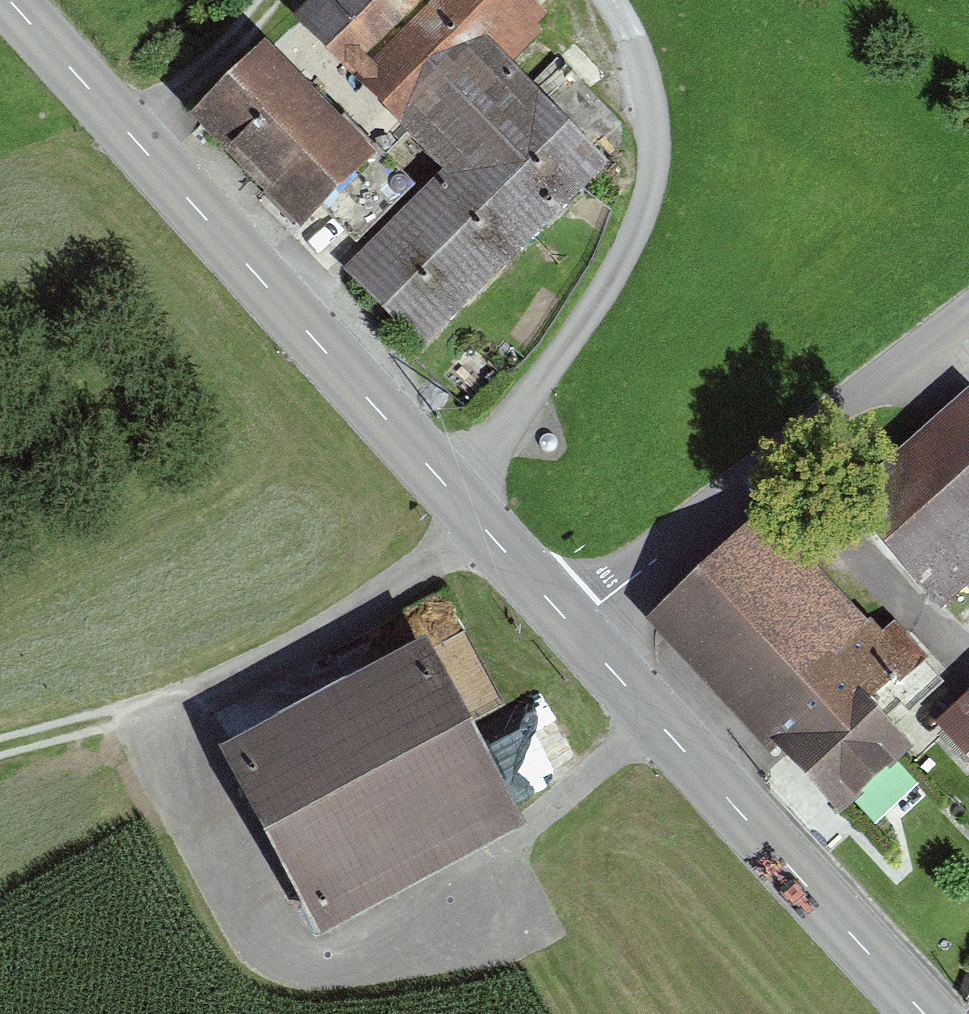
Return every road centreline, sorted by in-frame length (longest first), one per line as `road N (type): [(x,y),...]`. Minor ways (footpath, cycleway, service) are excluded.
road 1 (tertiary): [(9,0),(571,625)]
road 2 (track): [(159,713),(260,925),(291,949),(328,957),(392,939),(467,903),(616,746),(655,720)]
road 3 (track): [(449,489),(600,304),(636,238),(654,174),(649,103),(607,0)]
road 4 (track): [(0,748),(159,713),(236,682),(314,640),(481,526)]
road 5 (tertiary): [(571,625),(926,1013)]
road 6 (residential): [(571,625),(968,311)]
road 7 (track): [(133,139),(270,0)]

